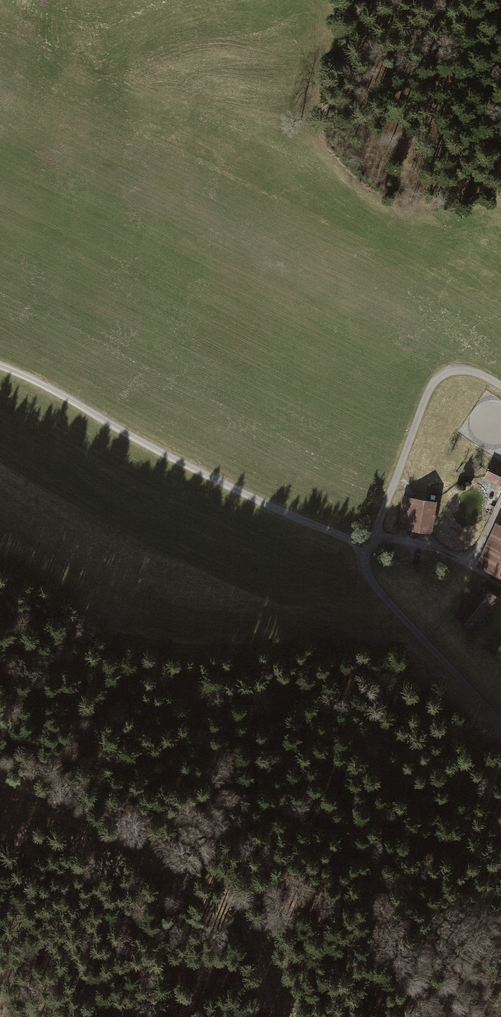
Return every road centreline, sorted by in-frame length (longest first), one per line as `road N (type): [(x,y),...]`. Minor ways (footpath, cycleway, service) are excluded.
road 1 (track): [(0,367),(185,468),(368,547)]
road 2 (track): [(0,789),(99,826),(219,900),(250,926),(267,963),(276,1016)]
road 3 (residential): [(500,723),(366,572),(395,478)]
road 4 (track): [(395,478),(437,376),(470,369),(500,385)]

